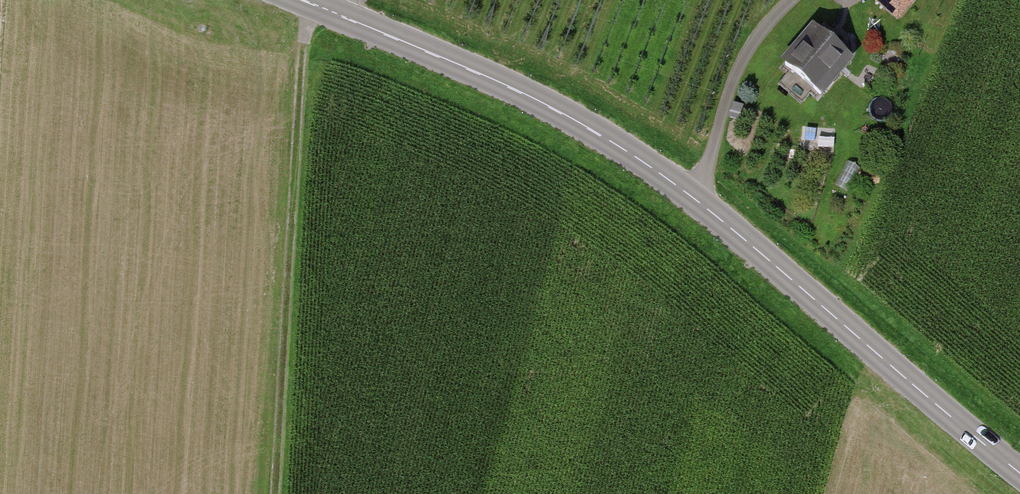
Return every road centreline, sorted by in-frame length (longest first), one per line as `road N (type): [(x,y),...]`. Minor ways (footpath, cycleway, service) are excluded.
road 1 (tertiary): [(303,0),(504,85),(651,167),(1019,472)]
road 2 (track): [(310,3),(275,493)]
road 3 (track): [(695,200),(736,76),(793,0)]

